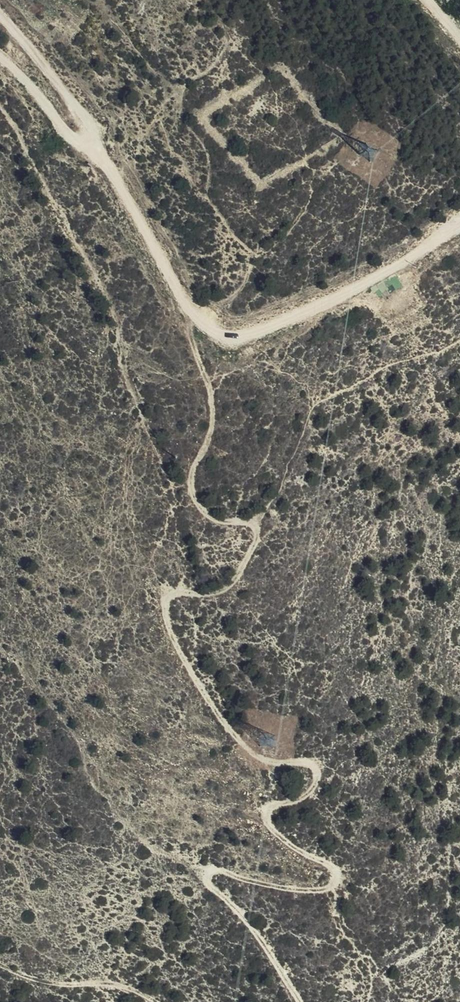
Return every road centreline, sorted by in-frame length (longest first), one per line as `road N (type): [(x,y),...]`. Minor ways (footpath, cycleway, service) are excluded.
road 1 (track): [(189,308),(212,400),(191,492),(211,517),(257,528),(230,587),(174,593),(165,624),(252,752),(307,763),(318,777),(314,789),(274,804),(265,818),(307,860),(339,876),(333,888),(319,892),(221,869),(206,877),(263,939),(300,1001)]
road 2 (track): [(459,230),(380,276),(232,336),(189,308),(93,145)]
road 3 (track): [(0,14),(94,127),(93,145)]
road 4 (track): [(155,1001),(129,988),(66,985),(0,964)]
road 5 (track): [(93,145),(76,142),(0,58)]

